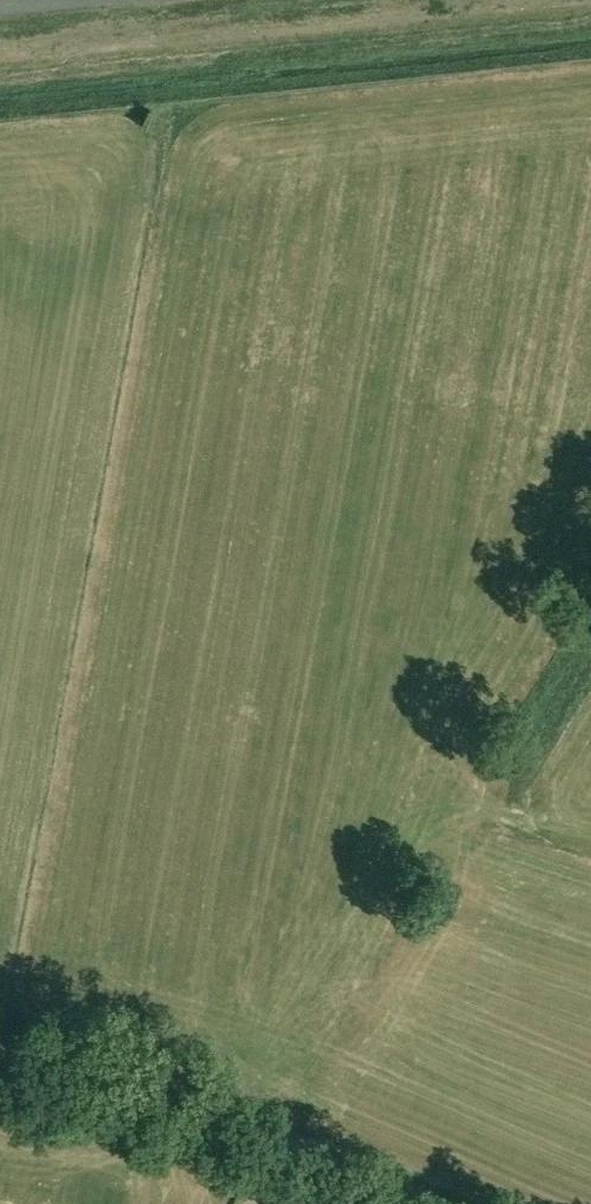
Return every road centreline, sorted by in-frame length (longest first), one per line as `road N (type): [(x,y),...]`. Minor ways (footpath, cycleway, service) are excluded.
road 1 (unclassified): [(446,1203),(292,1135),(0,1071)]

